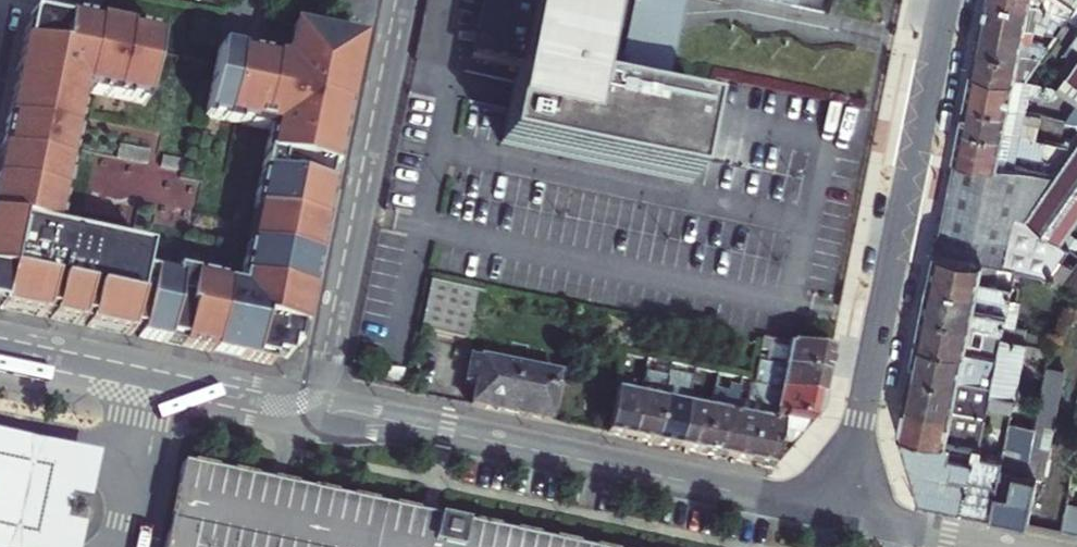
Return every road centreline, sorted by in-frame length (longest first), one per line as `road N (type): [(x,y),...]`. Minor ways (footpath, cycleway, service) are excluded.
road 1 (tertiary): [(838,512),(311,412)]
road 2 (tertiary): [(945,0),(838,512)]
road 3 (residential): [(395,0),(311,412)]
road 4 (tertiary): [(0,349),(311,412)]
road 5 (residential): [(999,546),(838,512)]

